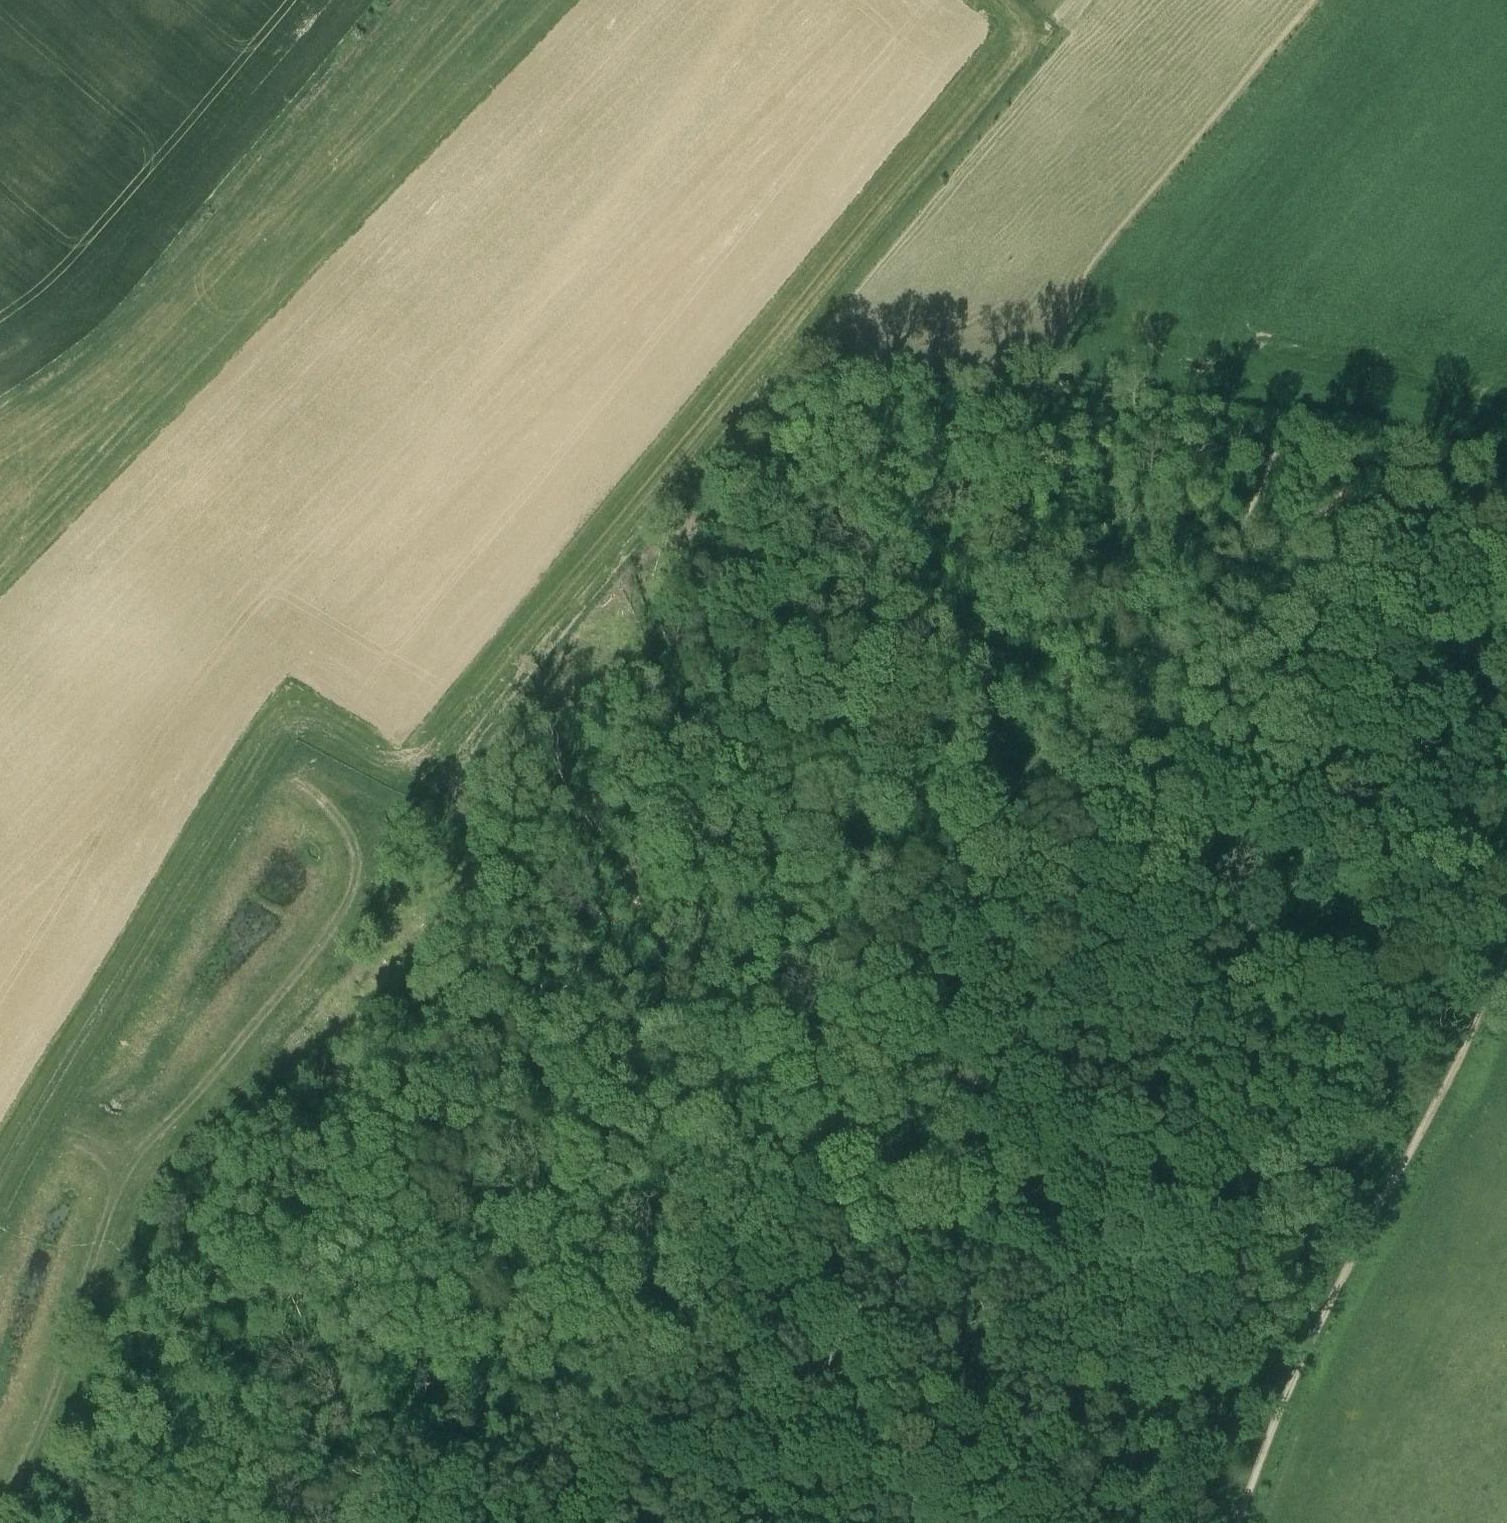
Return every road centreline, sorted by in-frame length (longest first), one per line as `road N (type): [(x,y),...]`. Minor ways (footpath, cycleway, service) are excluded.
road 1 (track): [(1506,947),(1462,1058),(1374,1209),(1283,1393),(1236,1522)]
road 2 (track): [(0,1176),(166,903),(199,834),(198,811)]

